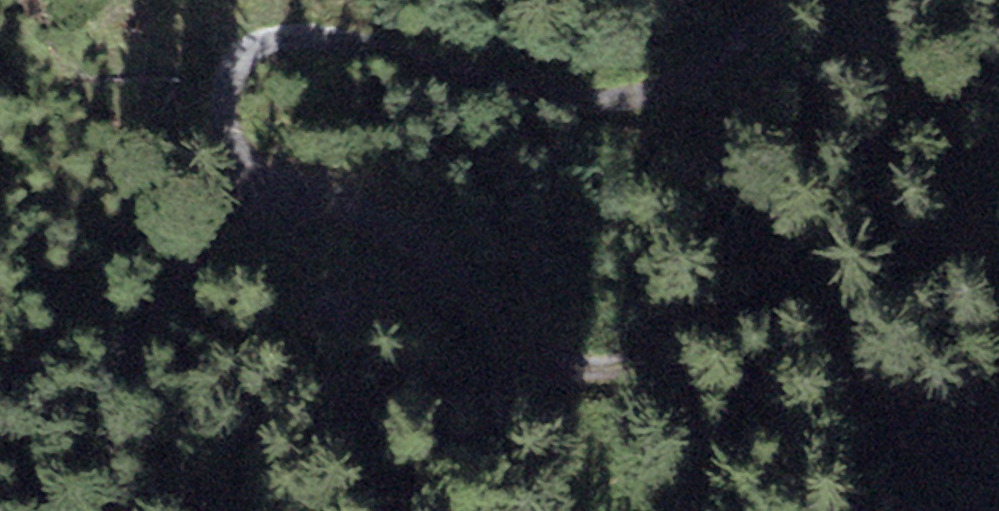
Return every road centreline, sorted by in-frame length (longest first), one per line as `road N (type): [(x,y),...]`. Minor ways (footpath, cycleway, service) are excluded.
road 1 (track): [(998,472),(947,468),(902,438),(824,328),(796,313),(744,313),(635,358),(585,366),(552,352),(466,272),(368,213),(244,165),(230,91),(250,52),(286,39),(612,98),(649,92),(785,0)]
road 2 (track): [(111,510),(95,422),(97,378),(177,280),(244,165)]

